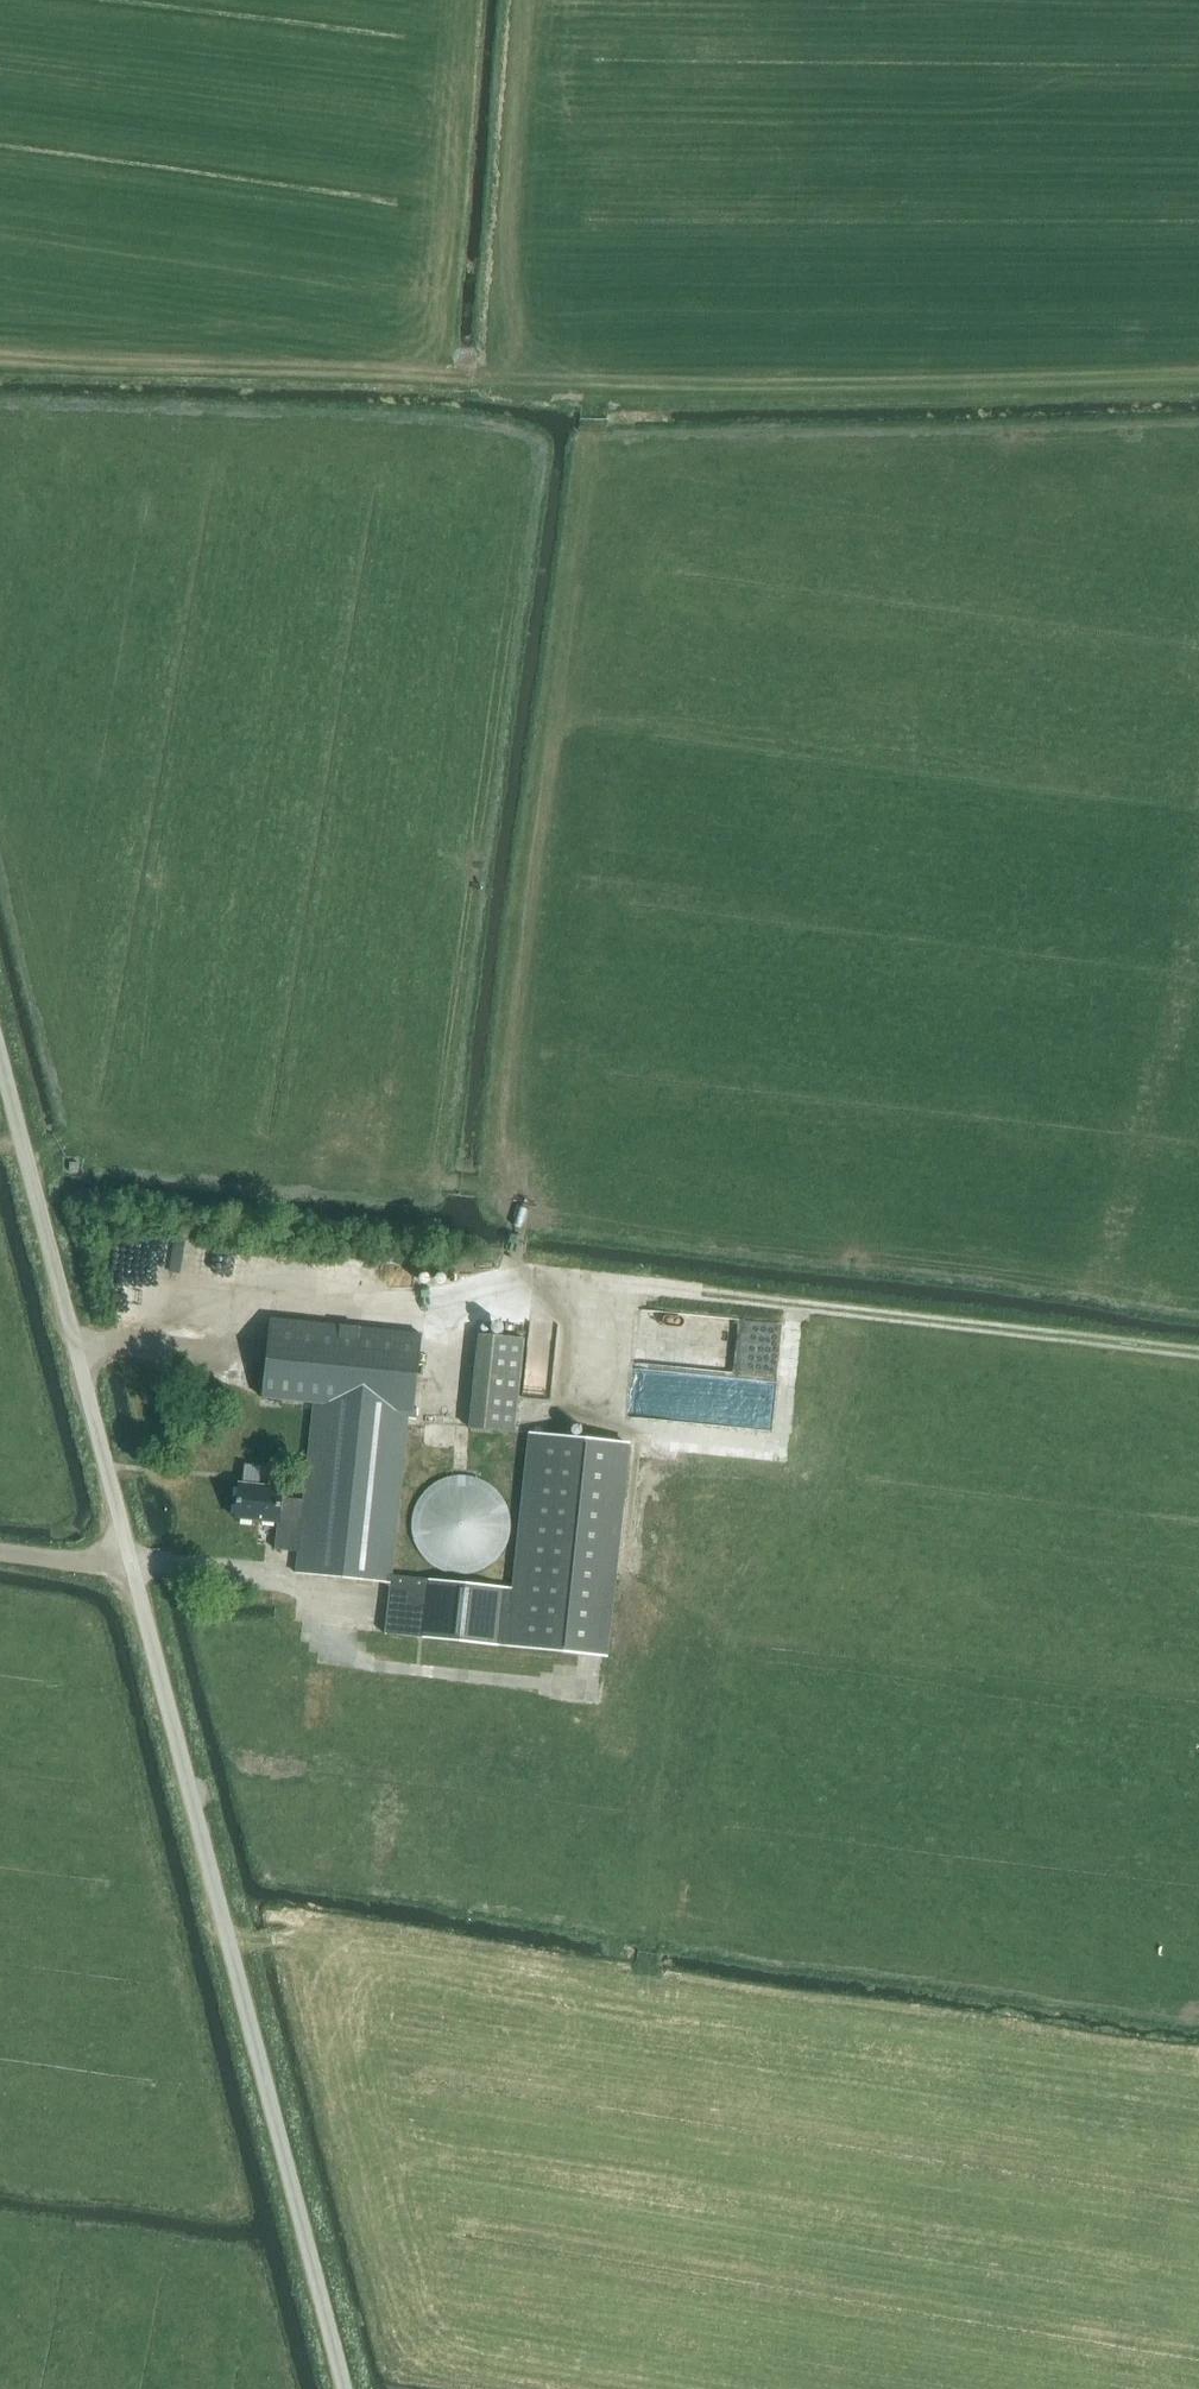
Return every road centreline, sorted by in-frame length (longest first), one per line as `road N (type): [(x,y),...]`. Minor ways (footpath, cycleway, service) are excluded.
road 1 (unclassified): [(342,2388),(0,1057)]

